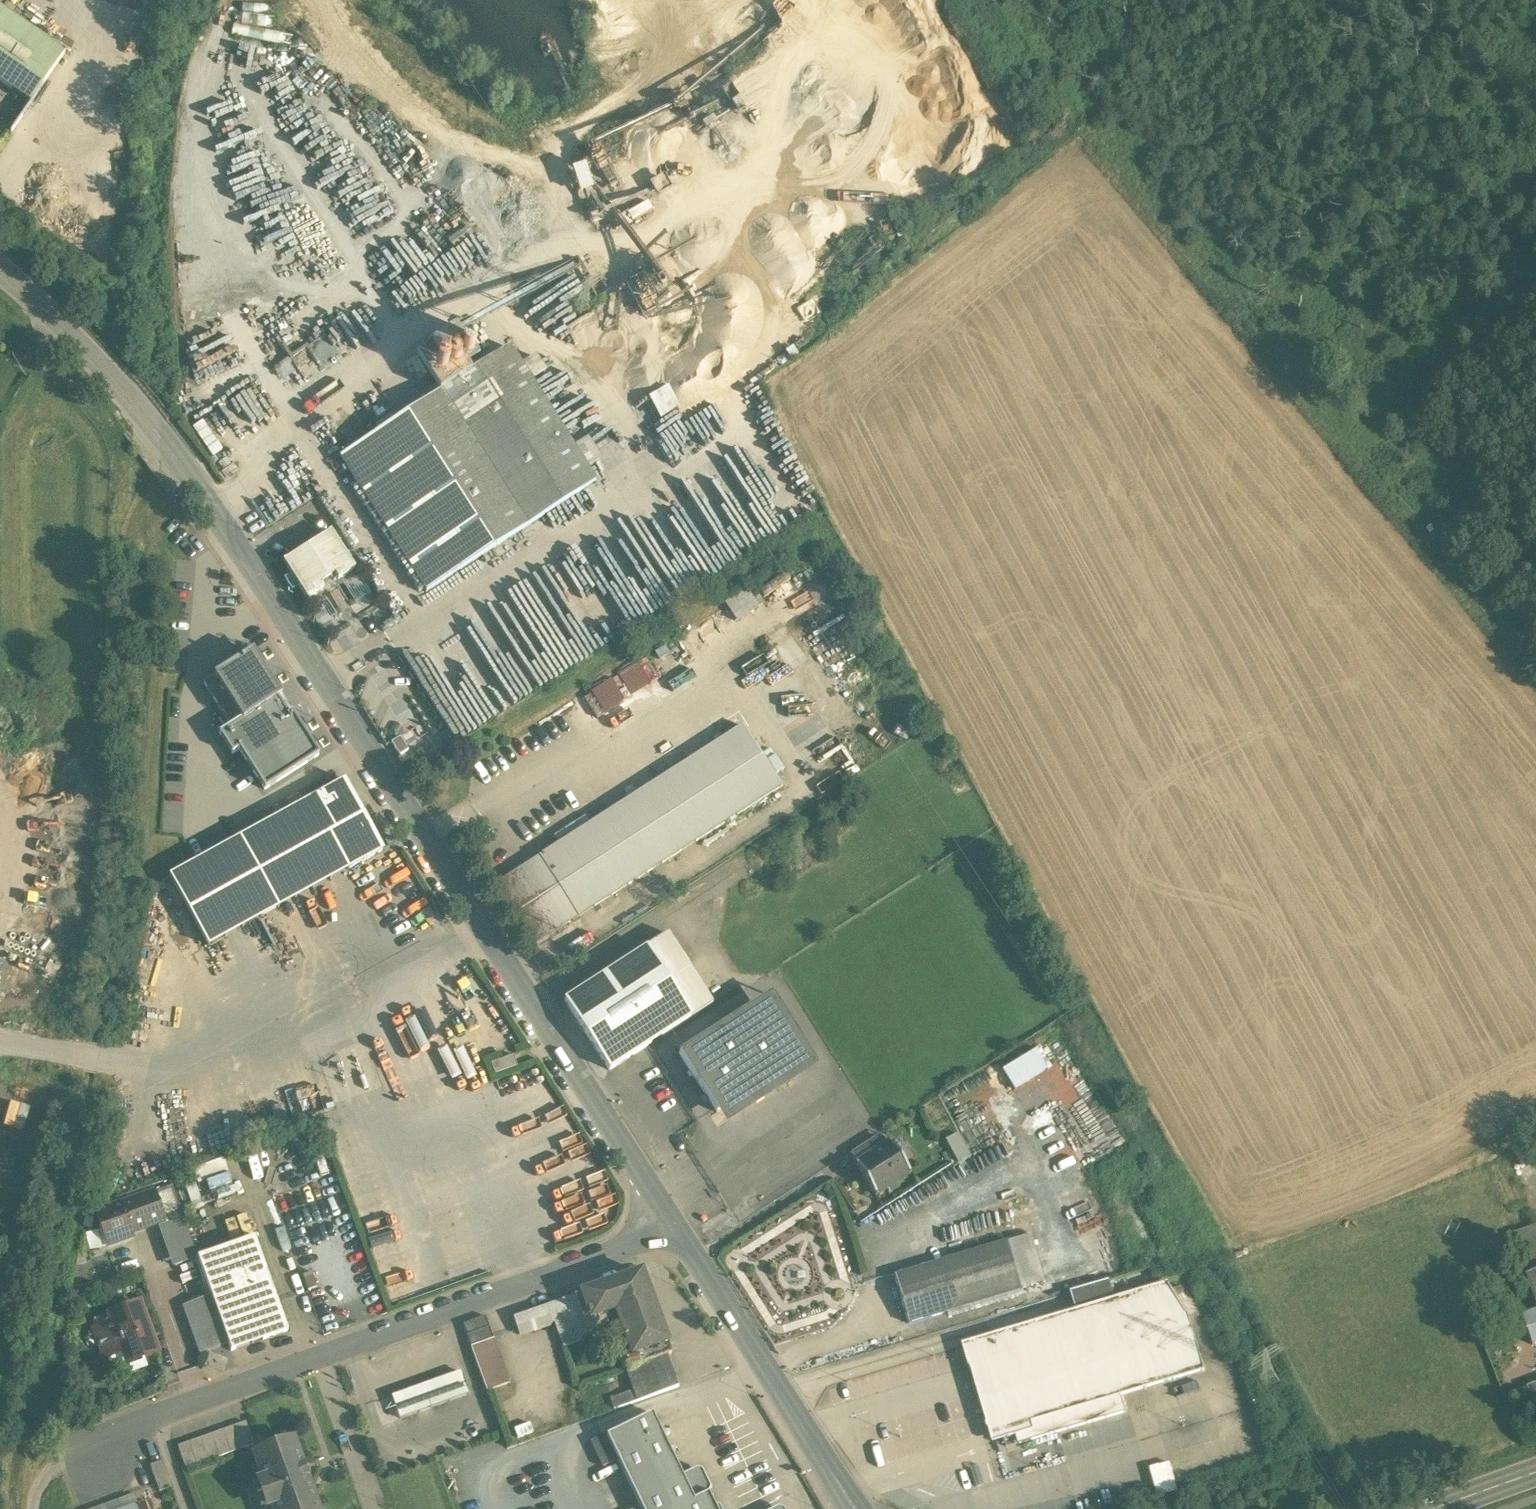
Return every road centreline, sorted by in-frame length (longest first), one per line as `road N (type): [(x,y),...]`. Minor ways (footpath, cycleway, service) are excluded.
road 1 (tertiary): [(674,1228),(198,489),(88,351),(0,270)]
road 2 (track): [(1535,678),(1098,150),(1073,148),(916,278)]
road 3 (residential): [(674,1228),(157,1416),(101,1462)]
road 4 (tertiary): [(855,1508),(674,1228)]

